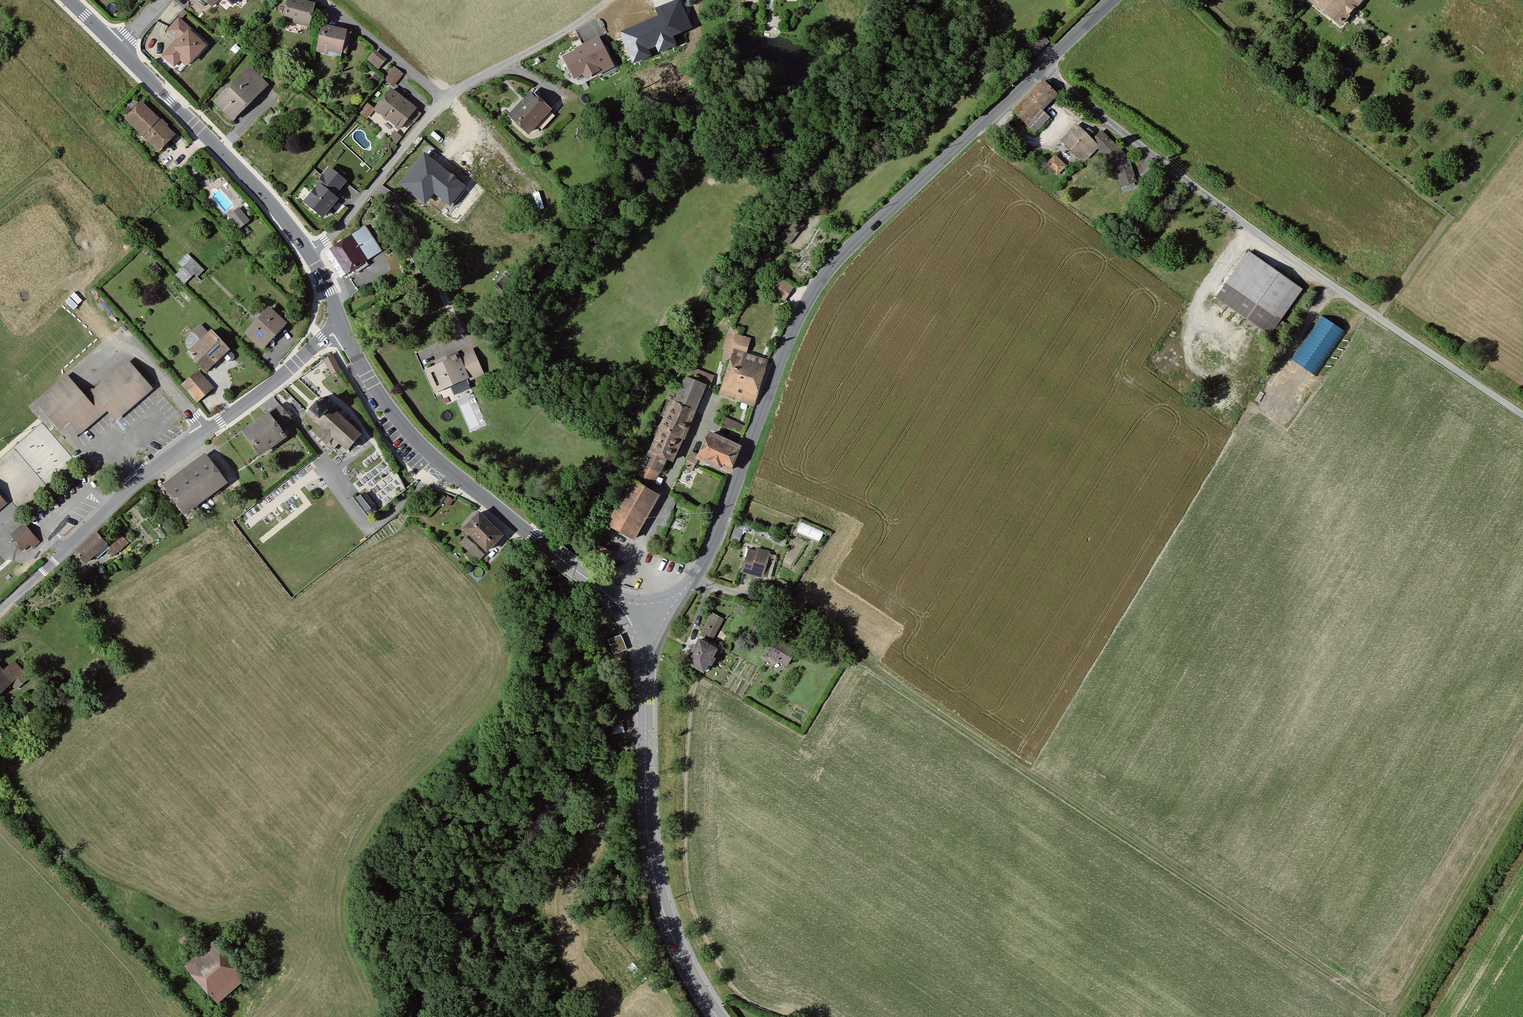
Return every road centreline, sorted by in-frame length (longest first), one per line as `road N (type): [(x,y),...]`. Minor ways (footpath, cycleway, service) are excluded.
road 1 (tertiary): [(1043,66),(817,285),(786,346),(707,557),(648,624)]
road 2 (track): [(1393,1014),(827,633)]
road 3 (unclassified): [(1043,66),(1249,226),(1522,415)]
road 4 (unclassified): [(339,324),(260,394),(142,478),(0,609)]
road 5 (tertiary): [(648,624),(654,874),(681,957),(717,1016)]
road 6 (residential): [(308,252),(340,227),(458,90),(609,0)]
road 7 (tertiary): [(339,324),(414,443),(552,552)]
road 8 (track): [(0,797),(204,1016)]
road 9 (tertiary): [(116,47),(260,192),(308,252)]
road 10 (track): [(1393,1014),(1522,797)]
road 11 (track): [(1450,216),(1377,317)]

